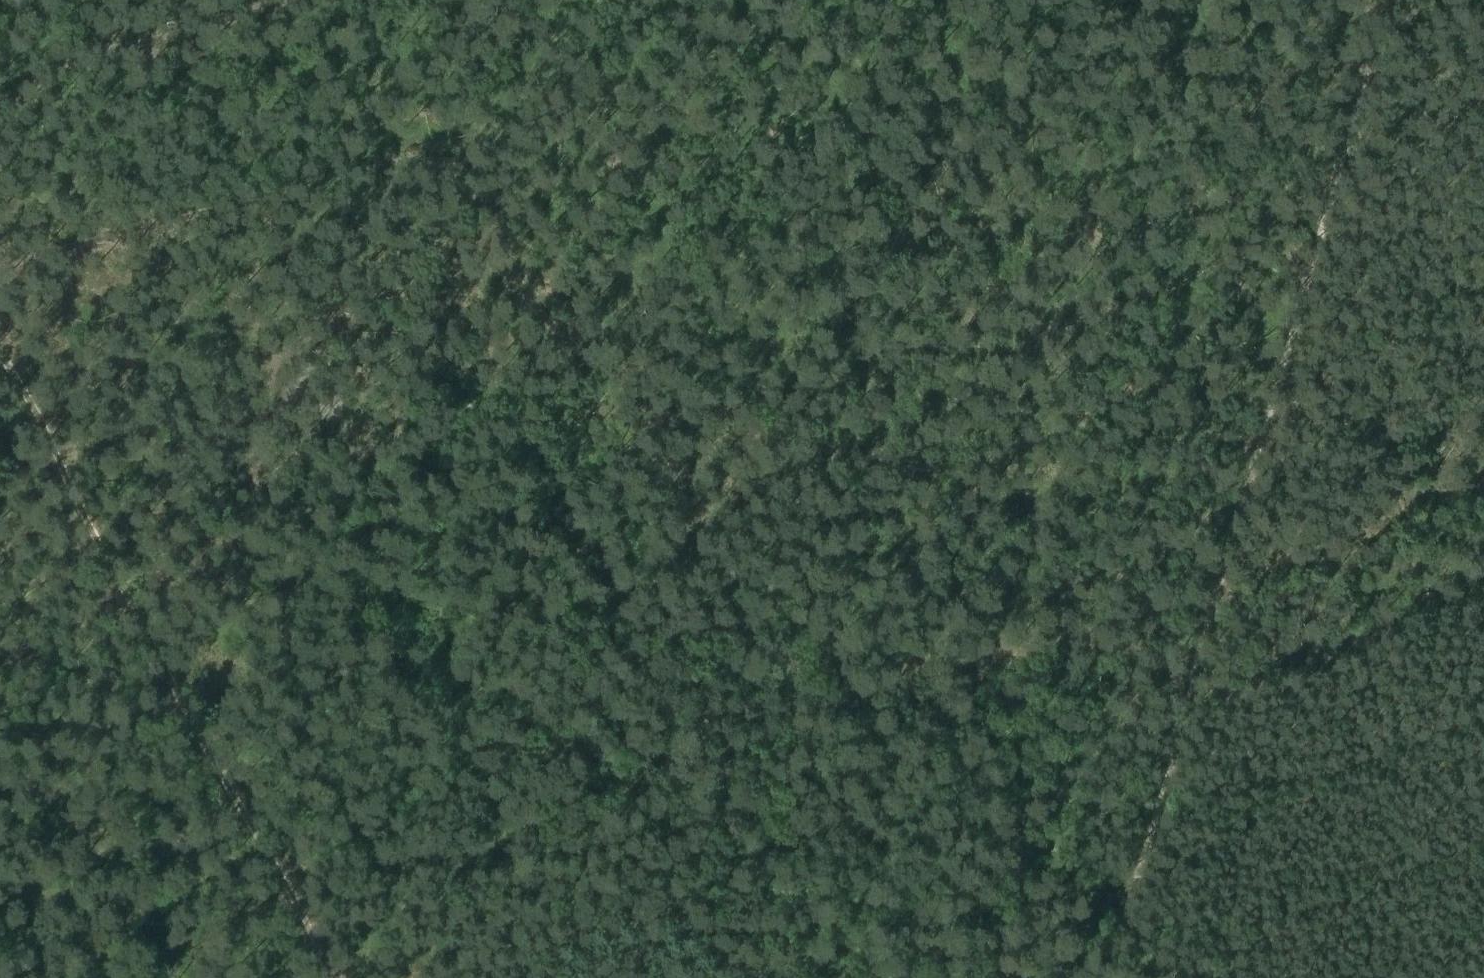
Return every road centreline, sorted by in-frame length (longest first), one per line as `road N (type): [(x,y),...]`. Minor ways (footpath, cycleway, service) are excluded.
road 1 (track): [(0,374),(274,893),(332,977)]
road 2 (track): [(257,0),(38,71),(0,104)]

